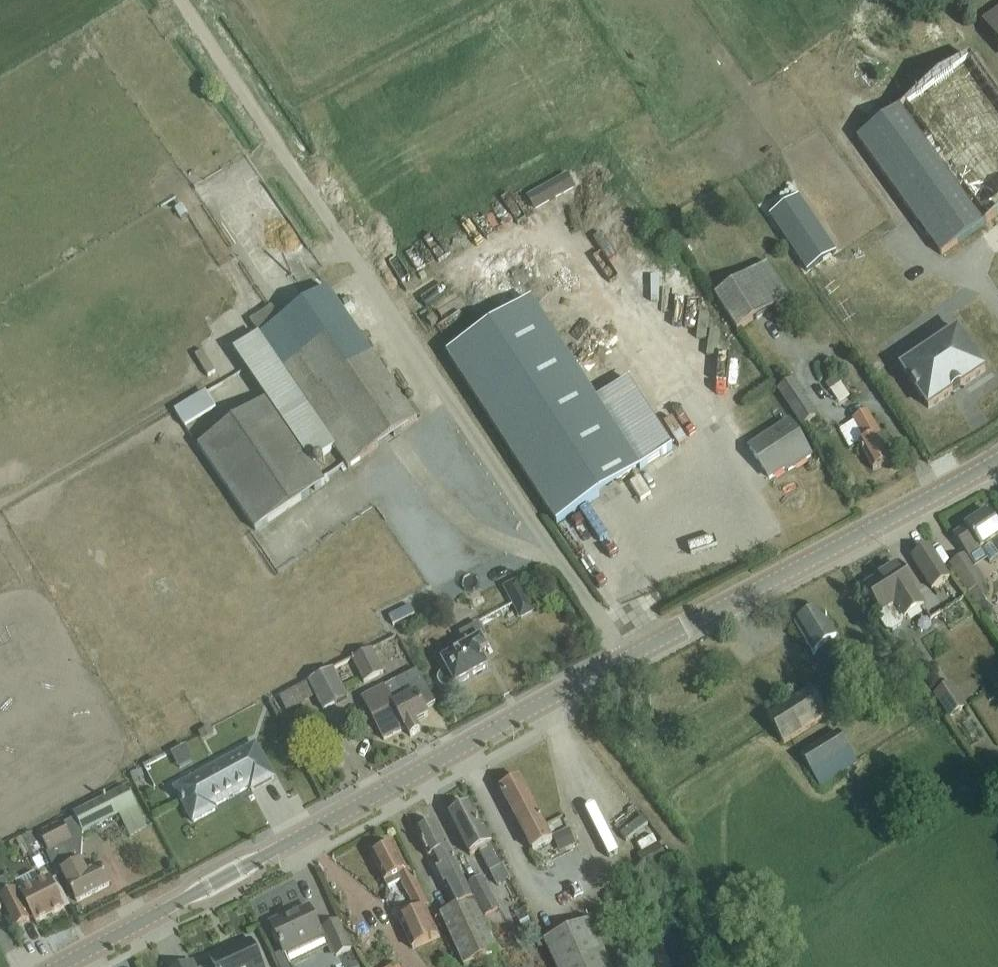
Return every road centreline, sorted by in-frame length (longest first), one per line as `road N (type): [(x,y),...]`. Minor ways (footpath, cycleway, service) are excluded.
road 1 (tertiary): [(55,966),(997,461)]
road 2 (track): [(424,361),(181,0)]

